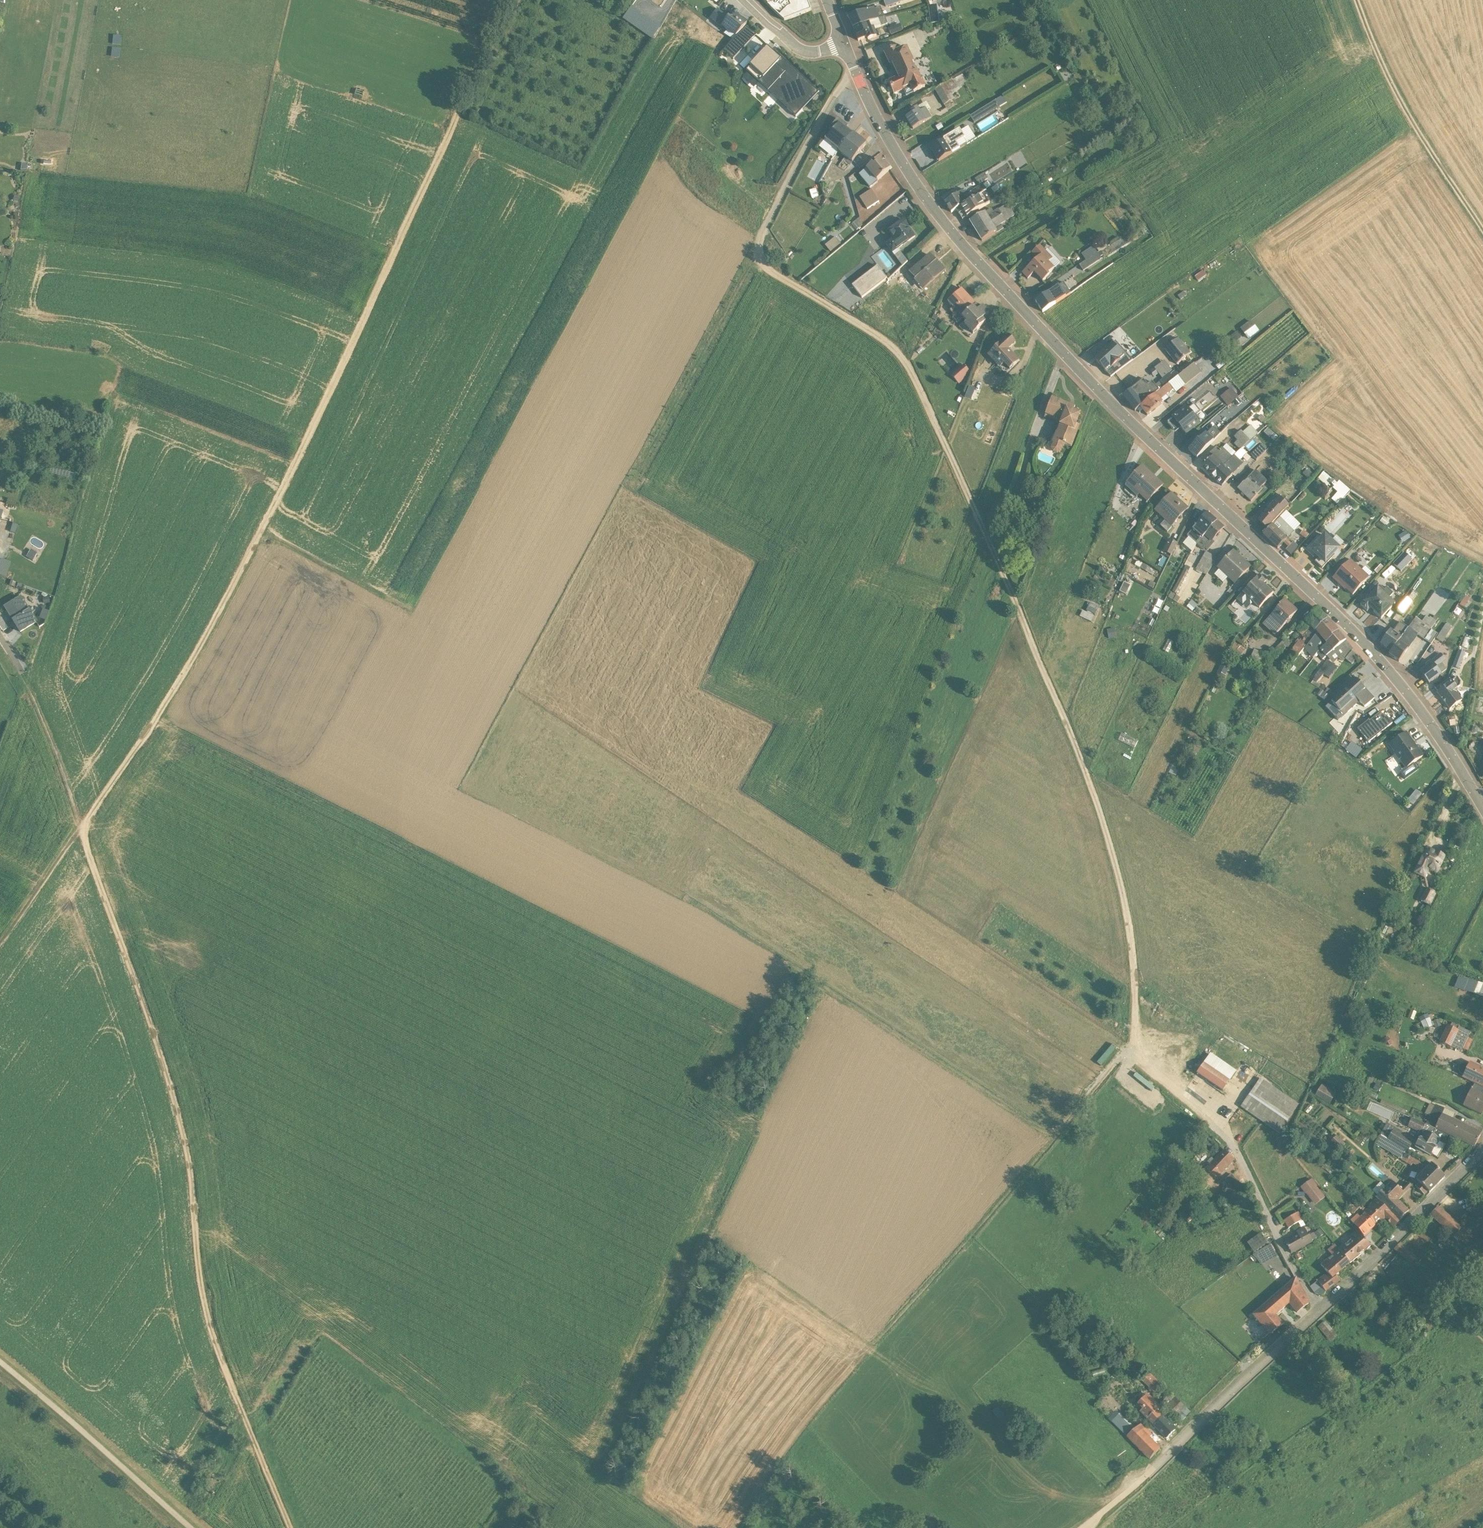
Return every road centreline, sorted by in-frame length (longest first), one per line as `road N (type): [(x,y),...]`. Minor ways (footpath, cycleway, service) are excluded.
road 1 (track): [(1128,1058),(1135,973),(1101,821),(951,456),(895,352),(755,258),(824,115),(856,76)]
road 2 (residential): [(846,49),(875,121),(949,233),(1130,425),(1356,639),(1425,720),(1482,810)]
road 3 (track): [(82,829),(204,643),(280,498),(504,0)]
road 4 (track): [(290,1527),(219,1352),(200,1283),(181,1128),(82,829)]
road 5 (track): [(1209,1124),(1128,1058),(1116,1064),(877,1340)]
road 6 (track): [(1356,0),(1402,108),(1482,239)]
road 7 (residential): [(1149,1475),(1321,1311)]
road 8 (residential): [(1321,1311),(1482,1152)]
road 9 (unclassified): [(1321,1311),(1227,1136),(1209,1124)]
road 10 (track): [(0,944),(82,829)]
road 11 (track): [(1370,1265),(1482,1342)]
road 12 (residential): [(846,49),(809,57),(796,51),(744,0)]

